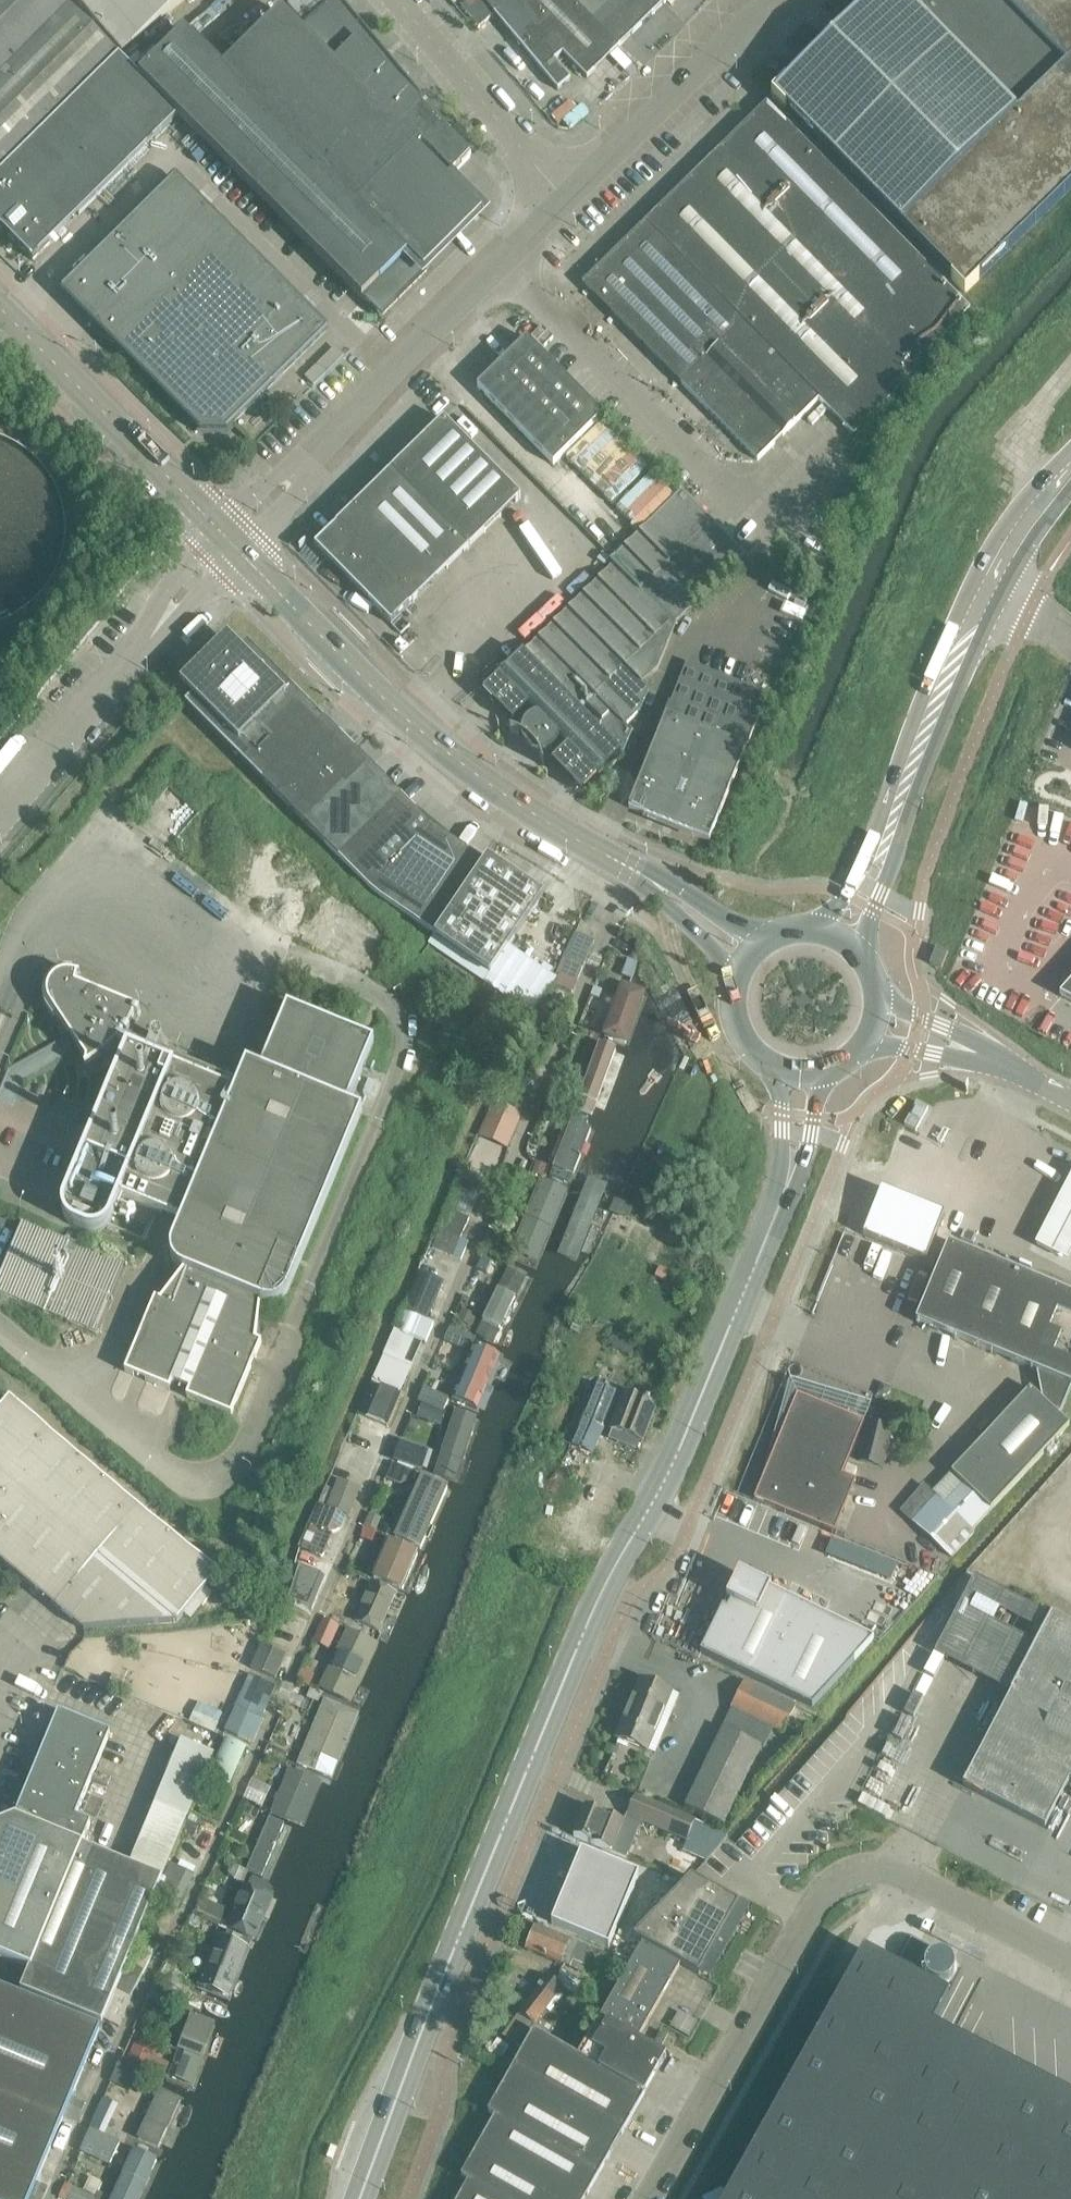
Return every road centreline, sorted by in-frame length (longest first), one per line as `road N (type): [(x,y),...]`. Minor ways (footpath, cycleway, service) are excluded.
road 1 (unclassified): [(52,2198),(329,1599),(636,871)]
road 2 (primary): [(369,2198),(555,1705),(772,1237)]
road 3 (unclassified): [(644,2198),(833,1882),(886,1873),(1070,1972)]
road 4 (primary): [(636,871),(532,815),(455,755),(224,544)]
road 5 (primary): [(842,936),(997,573),(1070,474)]
road 6 (unclassified): [(224,544),(512,257)]
road 7 (unclassified): [(0,817),(224,544)]
road 8 (unclassified): [(512,257),(744,503)]
road 9 (primary): [(224,544),(0,304)]
road 10 (unclassified): [(572,197),(777,0)]
road 11 (unclassified): [(572,197),(407,0)]
road 12 (primary): [(768,1069),(782,1140),(772,1237)]
road 13 (primary): [(772,1237),(797,1179),(824,1077)]
road 14 (primary): [(770,937),(636,871)]
road 15 (primary): [(636,871),(713,949),(733,982)]

